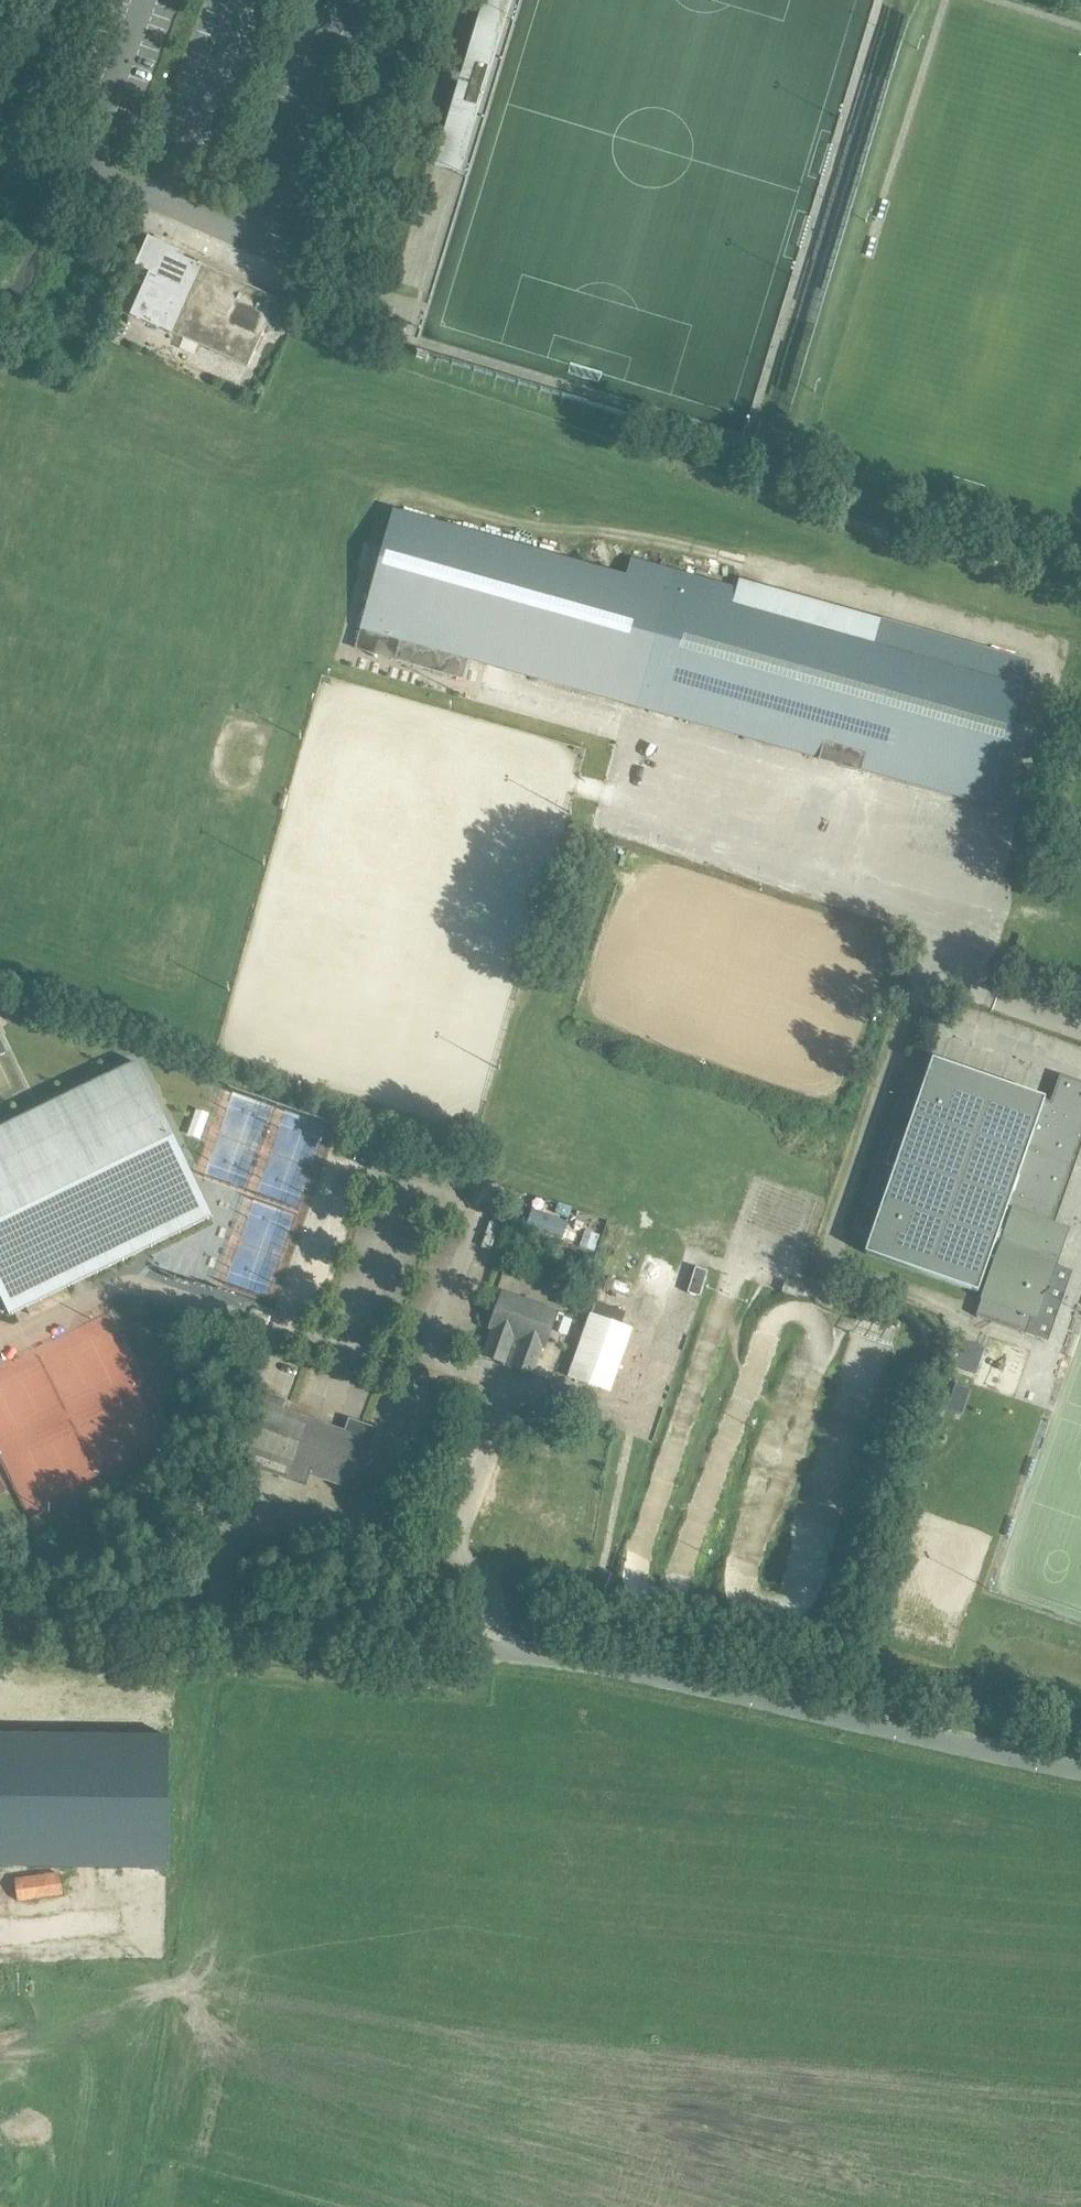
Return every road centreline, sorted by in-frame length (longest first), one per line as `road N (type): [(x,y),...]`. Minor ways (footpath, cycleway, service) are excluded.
road 1 (unclassified): [(1080,1765),(511,1650)]
road 2 (unclassified): [(211,1631),(0,1621)]
road 3 (tertiary): [(0,136),(50,0)]

